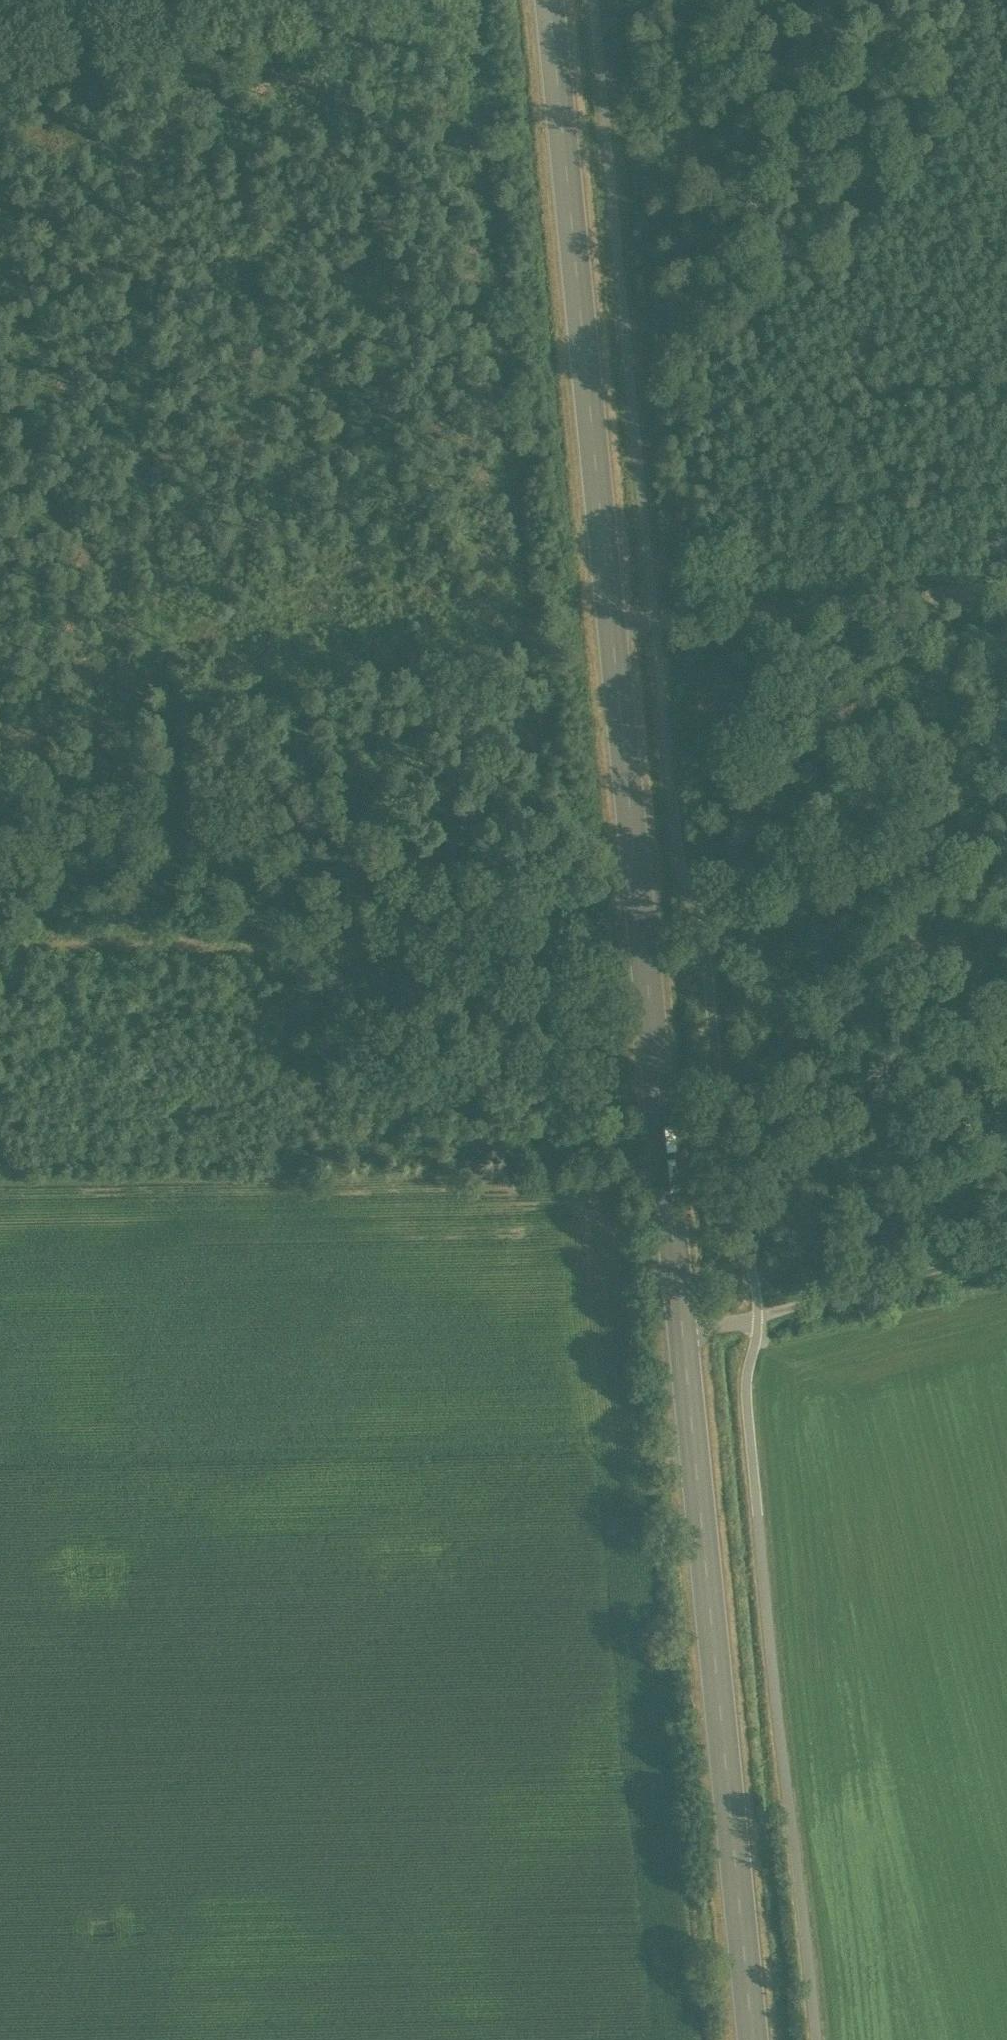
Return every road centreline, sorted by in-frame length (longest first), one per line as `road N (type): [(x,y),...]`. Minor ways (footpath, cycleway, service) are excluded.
road 1 (primary): [(752,2039),(549,0)]
road 2 (track): [(0,936),(618,944)]
road 3 (track): [(1006,1247),(683,1334)]

